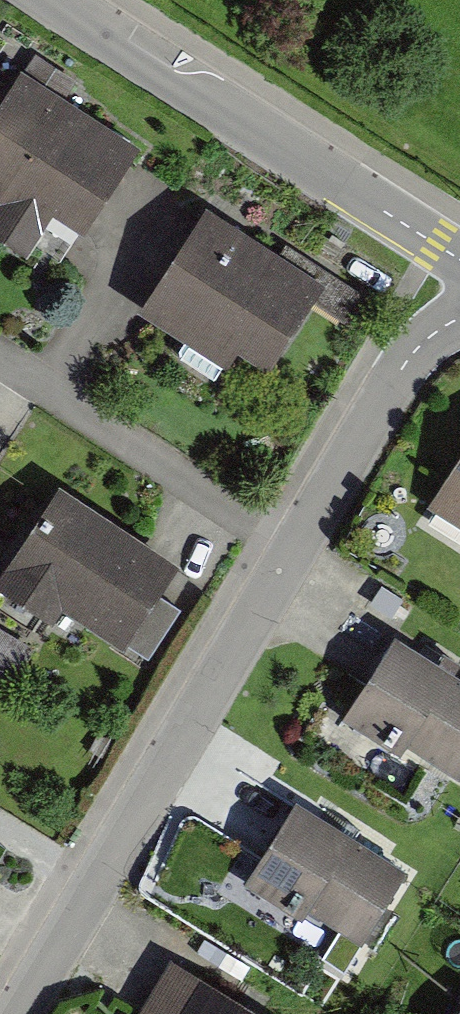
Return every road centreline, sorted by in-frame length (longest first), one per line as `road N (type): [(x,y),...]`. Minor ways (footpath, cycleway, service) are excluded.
road 1 (residential): [(19,1013),(401,370),(459,318)]
road 2 (residential): [(459,259),(49,0)]

